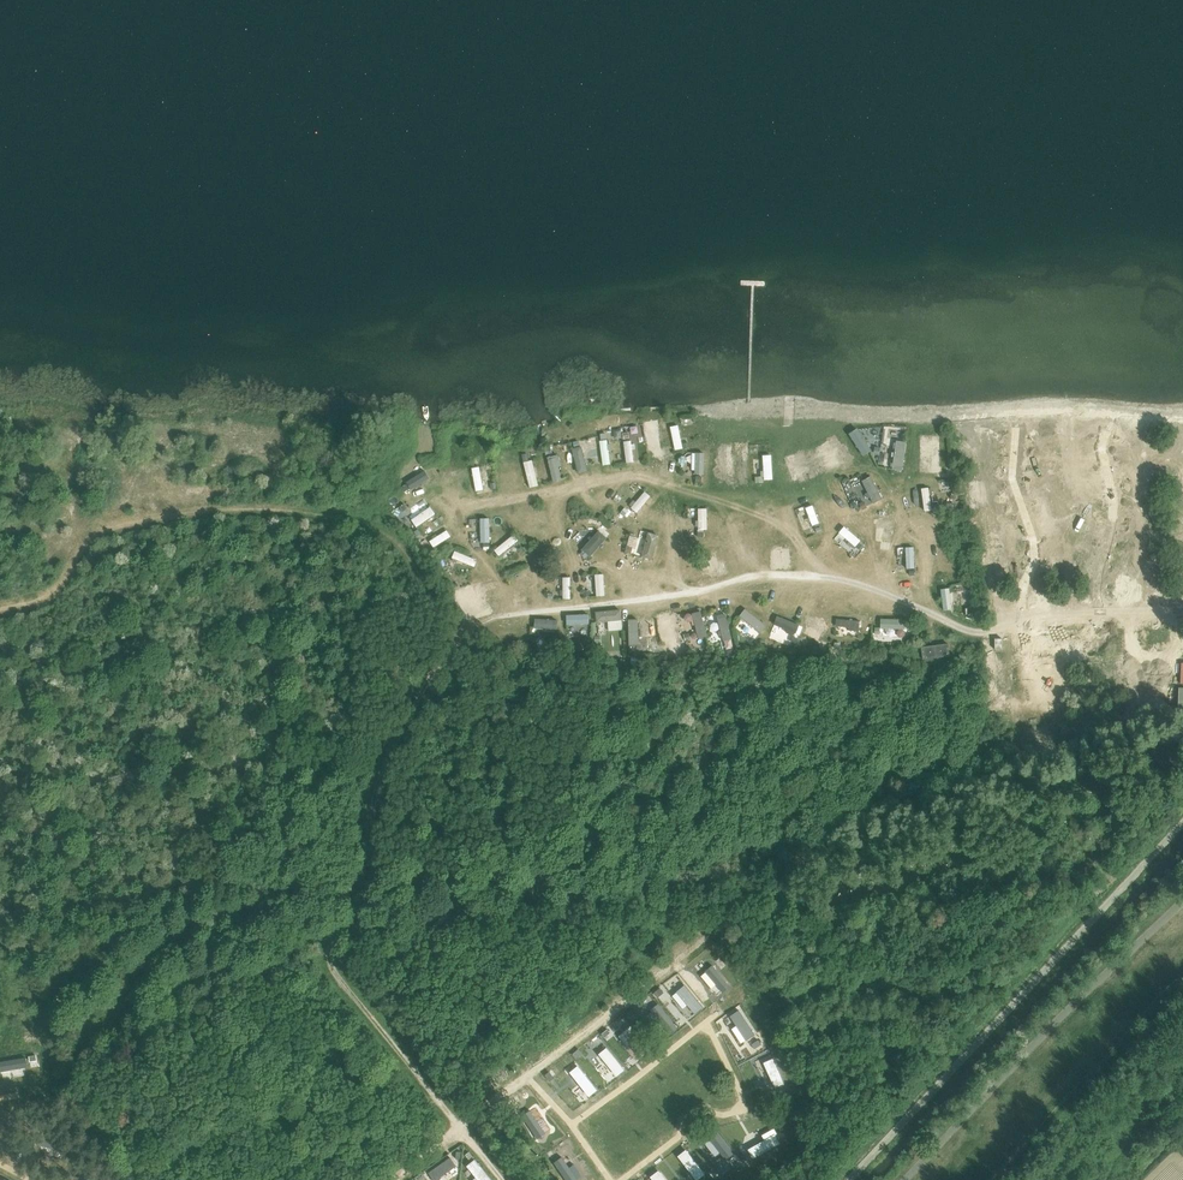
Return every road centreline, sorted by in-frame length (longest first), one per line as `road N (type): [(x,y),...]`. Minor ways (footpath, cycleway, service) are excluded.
road 1 (unclassified): [(849,1179),(1182,823)]

